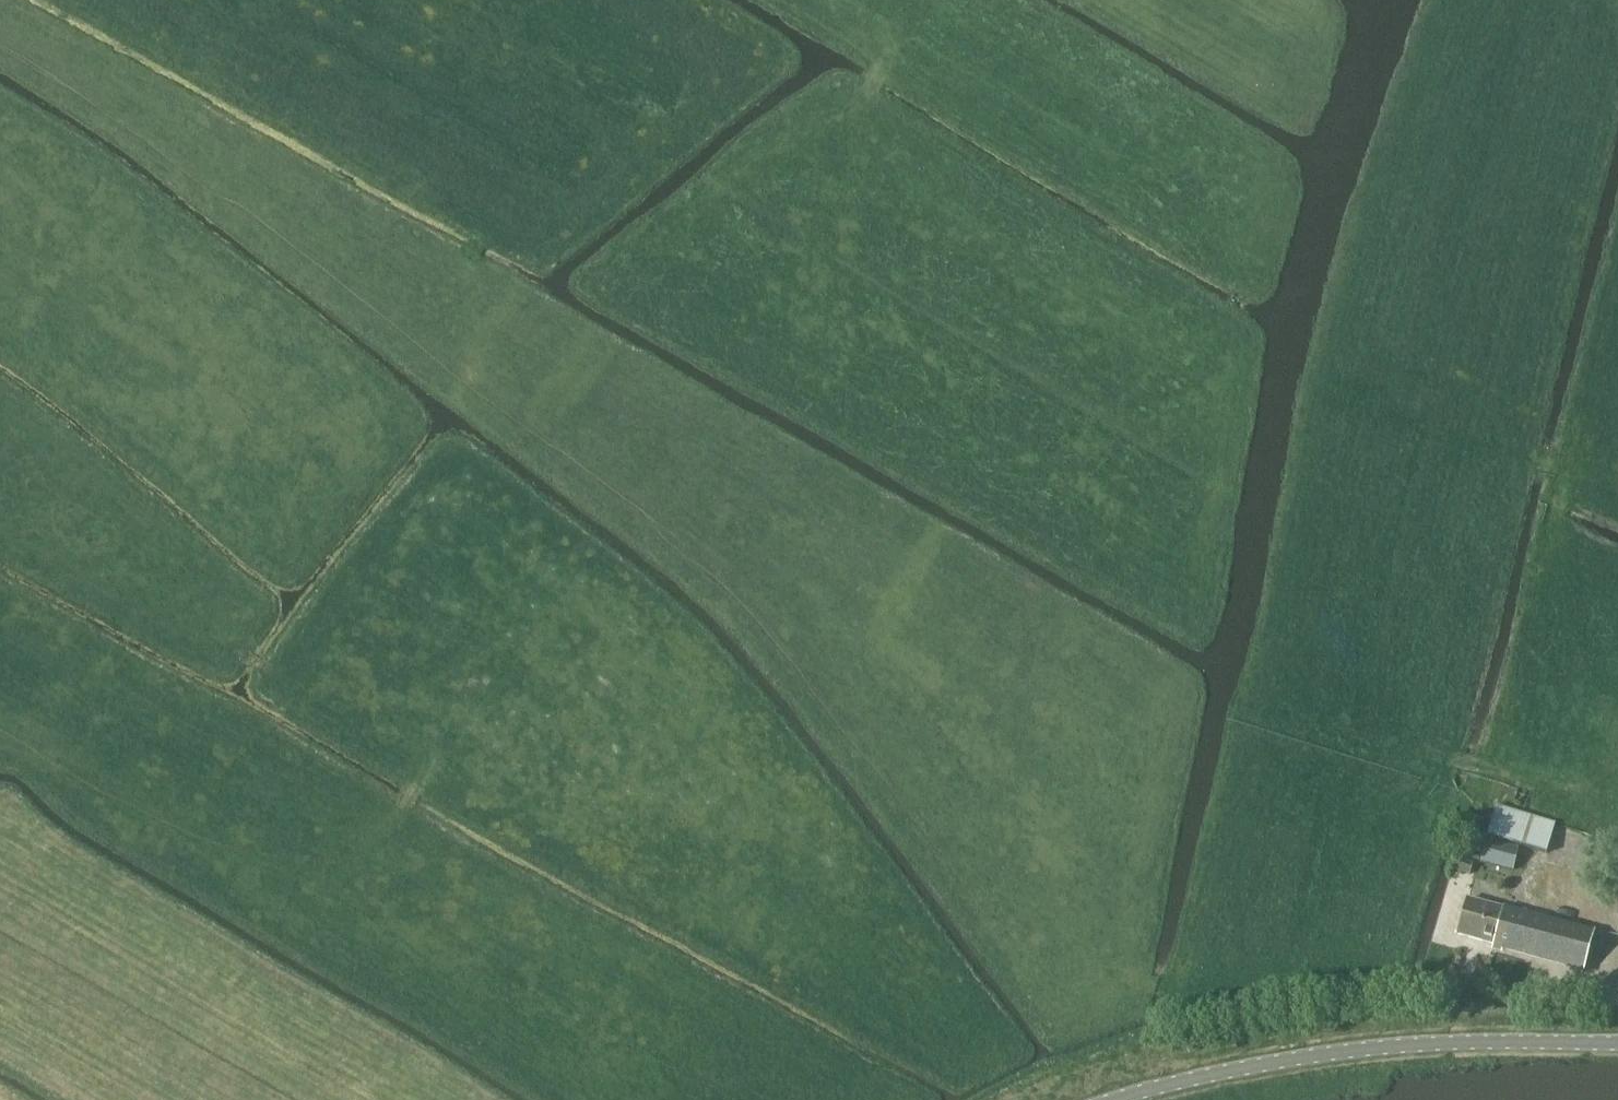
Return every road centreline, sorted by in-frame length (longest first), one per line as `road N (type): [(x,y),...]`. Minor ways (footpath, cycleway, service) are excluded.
road 1 (unclassified): [(1119,1099),(1333,1054),(1459,1046),(1617,1049)]

